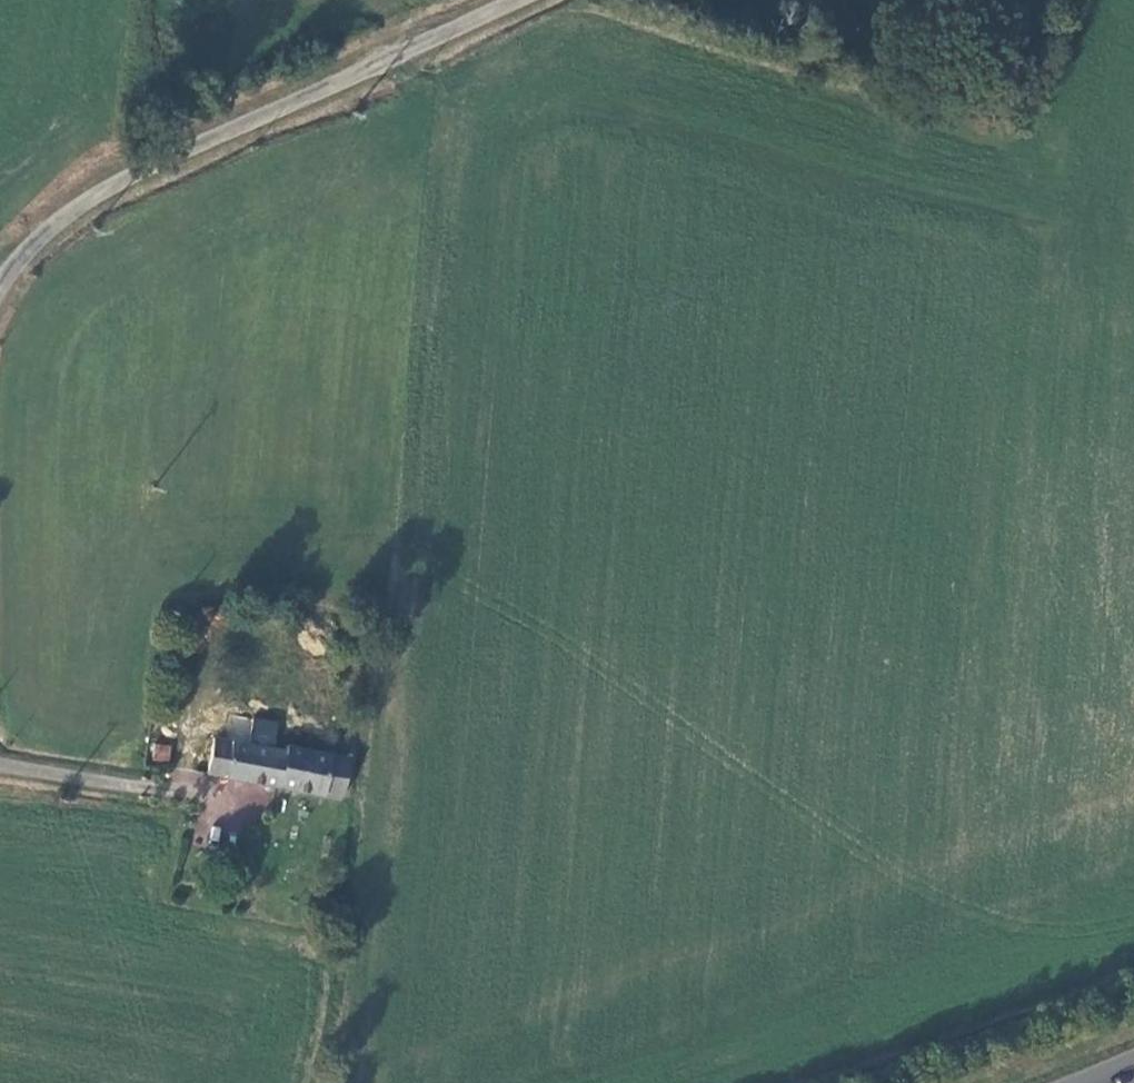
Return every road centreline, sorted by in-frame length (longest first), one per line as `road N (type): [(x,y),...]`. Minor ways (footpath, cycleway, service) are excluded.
road 1 (unclassified): [(0,302),(28,257),(117,182),(520,0)]
road 2 (unclassified): [(0,764),(136,785)]

